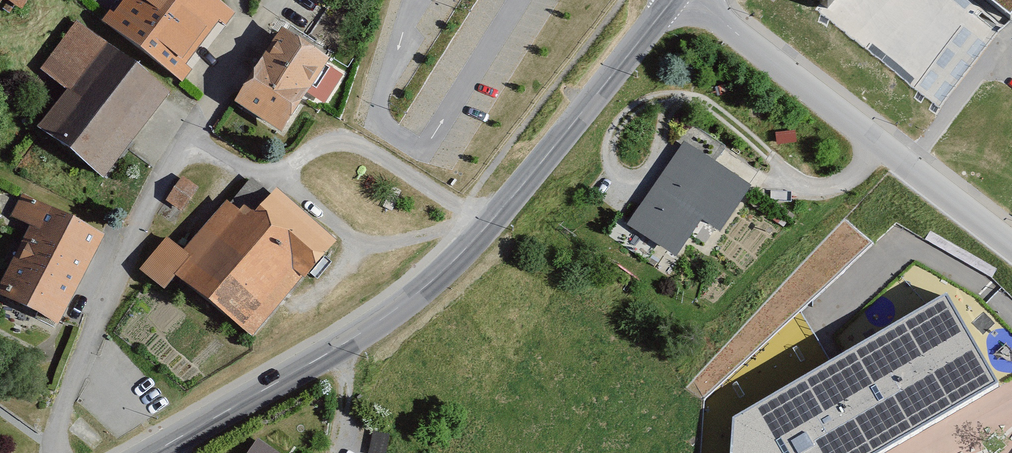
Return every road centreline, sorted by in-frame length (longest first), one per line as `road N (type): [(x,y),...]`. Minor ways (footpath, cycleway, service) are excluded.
road 1 (residential): [(153,452),(393,312),(444,271),(672,0)]
road 2 (residential): [(691,0),(1011,246)]

